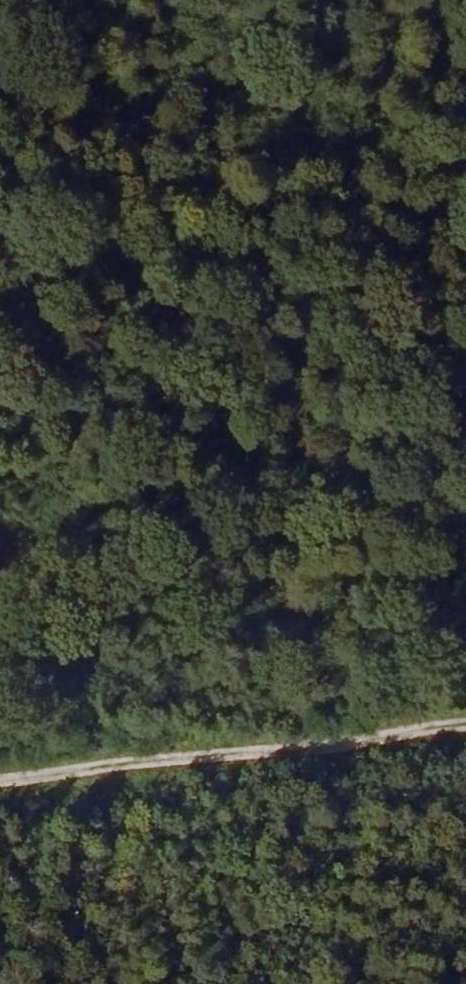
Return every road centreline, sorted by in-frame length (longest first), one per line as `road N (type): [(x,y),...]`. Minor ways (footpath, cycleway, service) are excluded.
road 1 (track): [(0,782),(465,726)]

